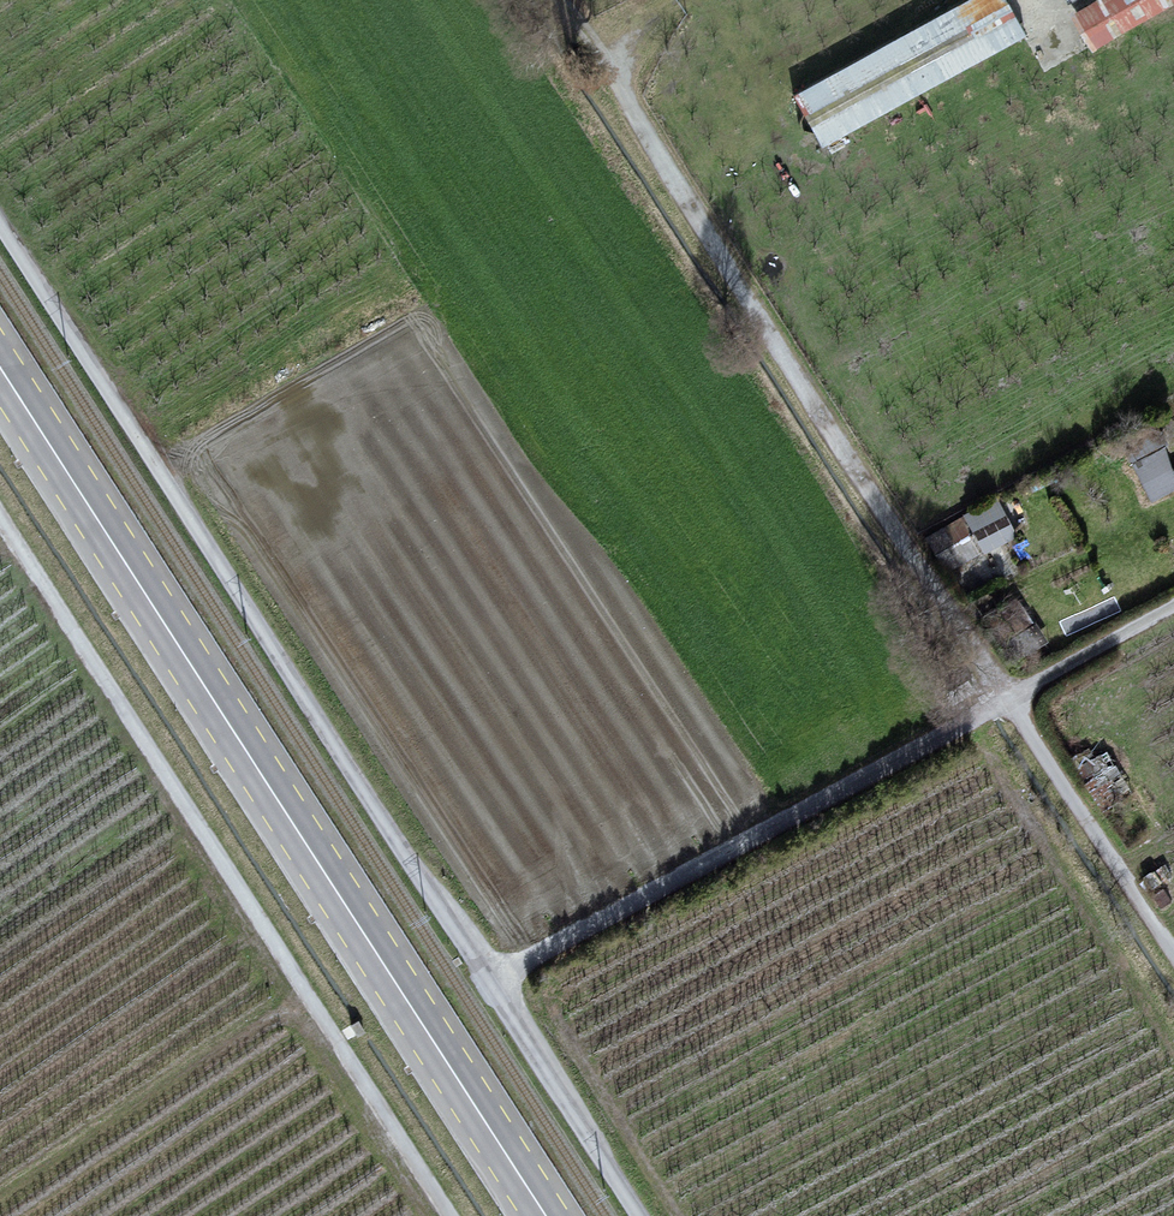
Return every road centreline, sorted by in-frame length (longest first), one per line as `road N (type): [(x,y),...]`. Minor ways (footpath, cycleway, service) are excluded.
road 1 (primary): [(0,366),(546,1215)]
road 2 (unclassified): [(490,979),(0,223)]
road 3 (unclassified): [(0,520),(449,1215)]
road 4 (unclassified): [(1006,699),(617,84)]
road 5 (unclassified): [(490,979),(1006,699)]
road 6 (unclassified): [(1173,957),(1006,699)]
road 7 (unclassified): [(640,1215),(490,979)]
road 8 (unclassified): [(1006,699),(1173,607)]

